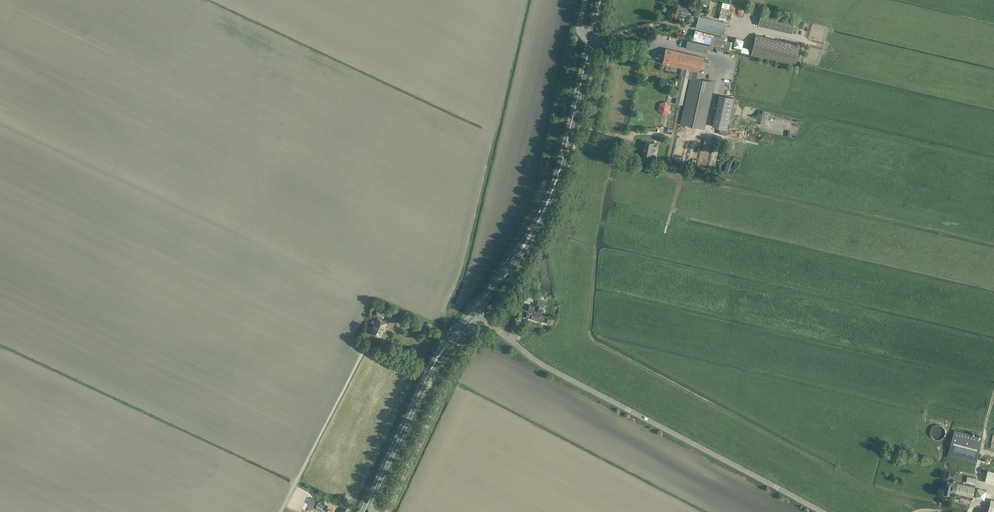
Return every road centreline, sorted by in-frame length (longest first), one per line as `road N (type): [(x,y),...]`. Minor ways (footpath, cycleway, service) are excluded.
road 1 (unclassified): [(821,511),(536,360),(473,311)]
road 2 (track): [(674,136),(667,167),(751,183),(794,175),(993,231)]
road 3 (track): [(671,213),(993,287)]
road 4 (secondary): [(473,311),(544,211),(592,38)]
road 5 (track): [(281,511),(367,349),(429,372)]
road 6 (secondary): [(364,511),(429,372),(473,311)]
road 7 (track): [(707,134),(721,59),(658,42),(653,50),(607,43)]
road 8 (track): [(671,213),(600,176),(607,133)]

